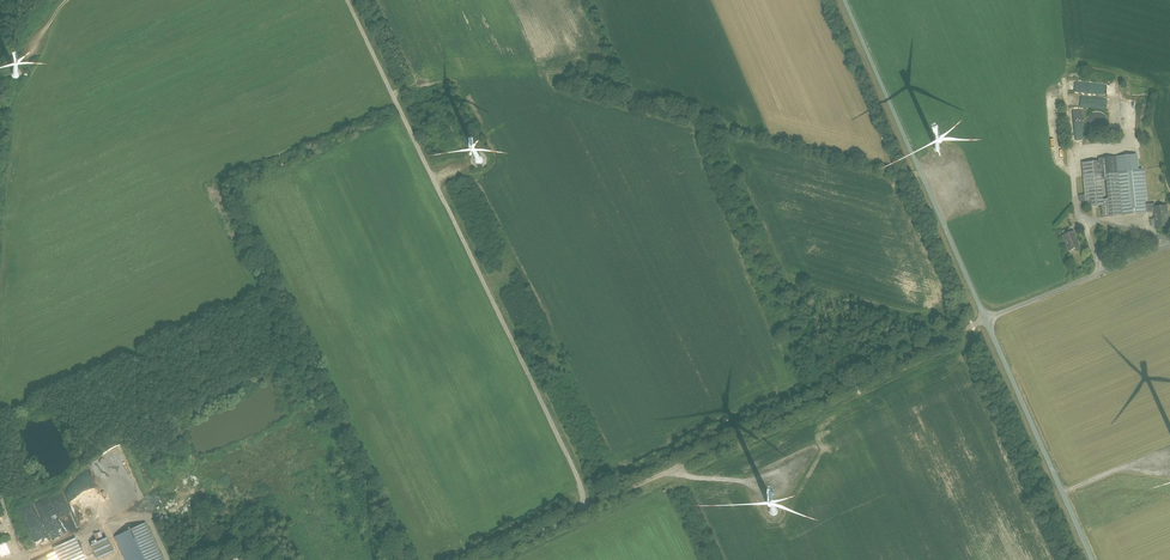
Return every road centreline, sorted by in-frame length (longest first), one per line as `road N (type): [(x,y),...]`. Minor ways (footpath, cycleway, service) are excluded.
road 1 (unclassified): [(591,509),(346,0)]
road 2 (unclassified): [(591,509),(986,320)]
road 3 (unclassified): [(986,320),(843,0)]
road 4 (unclassified): [(1091,559),(986,320)]
road 5 (track): [(727,128),(920,176)]
road 6 (unclassified): [(1169,247),(986,320)]

